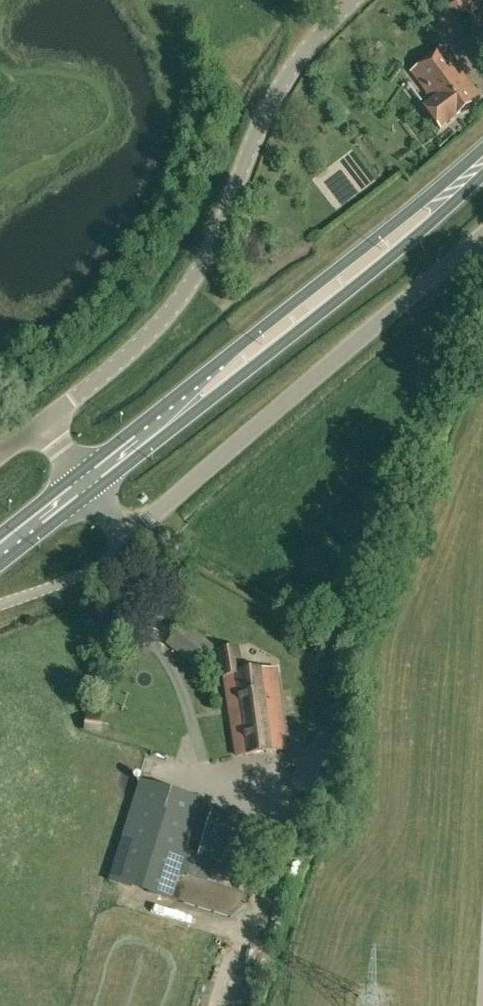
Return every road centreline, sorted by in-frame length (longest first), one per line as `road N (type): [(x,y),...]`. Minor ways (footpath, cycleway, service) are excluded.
road 1 (unclassified): [(39,427),(118,365),(192,281),(273,98),(352,0)]
road 2 (unclassified): [(85,482),(127,538),(482,235)]
road 3 (primary): [(85,482),(482,162)]

